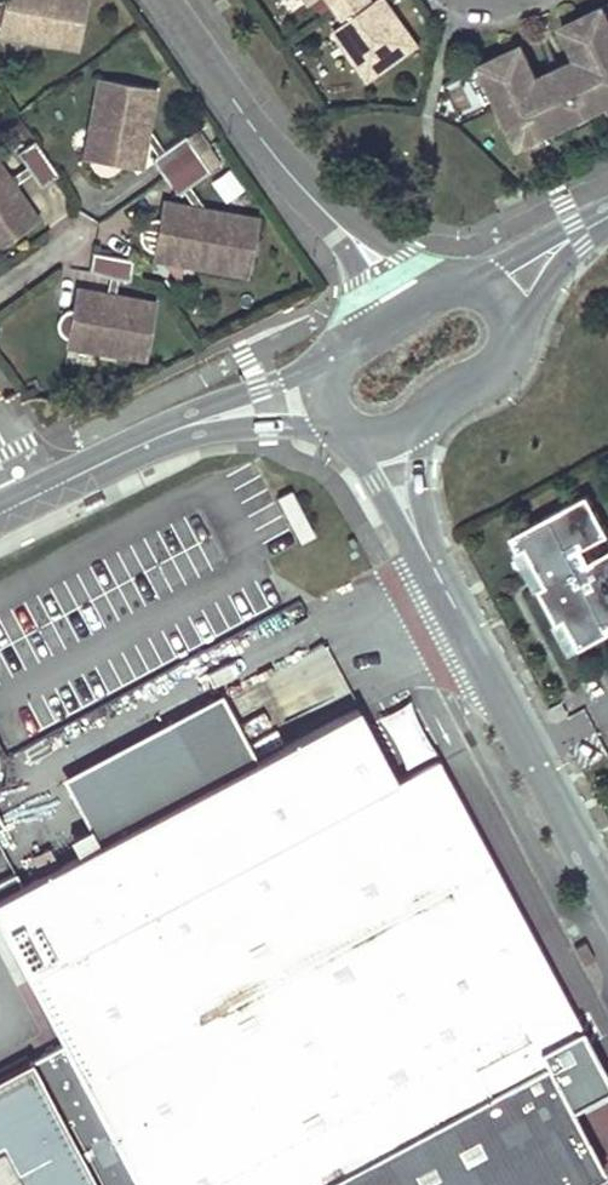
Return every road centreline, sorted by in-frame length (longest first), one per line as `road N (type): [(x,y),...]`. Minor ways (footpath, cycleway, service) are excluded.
road 1 (residential): [(607,893),(439,577)]
road 2 (residential): [(316,200),(168,0)]
road 3 (residential): [(337,356),(176,429)]
road 4 (residential): [(352,433),(396,518),(439,577)]
road 5 (residential): [(176,429),(344,428)]
road 6 (residential): [(439,577),(422,490),(422,413)]
road 7 (residential): [(176,429),(30,497)]
road 8 (residential): [(448,285),(316,200)]
road 9 (residential): [(316,200),(348,266),(345,346)]
road 10 (residential): [(578,234),(541,241),(460,283)]
road 11 (residential): [(512,336),(569,259),(578,234)]
road 12 (residential): [(422,413),(497,365),(512,336)]
road 13 (residential): [(448,285),(345,346)]

